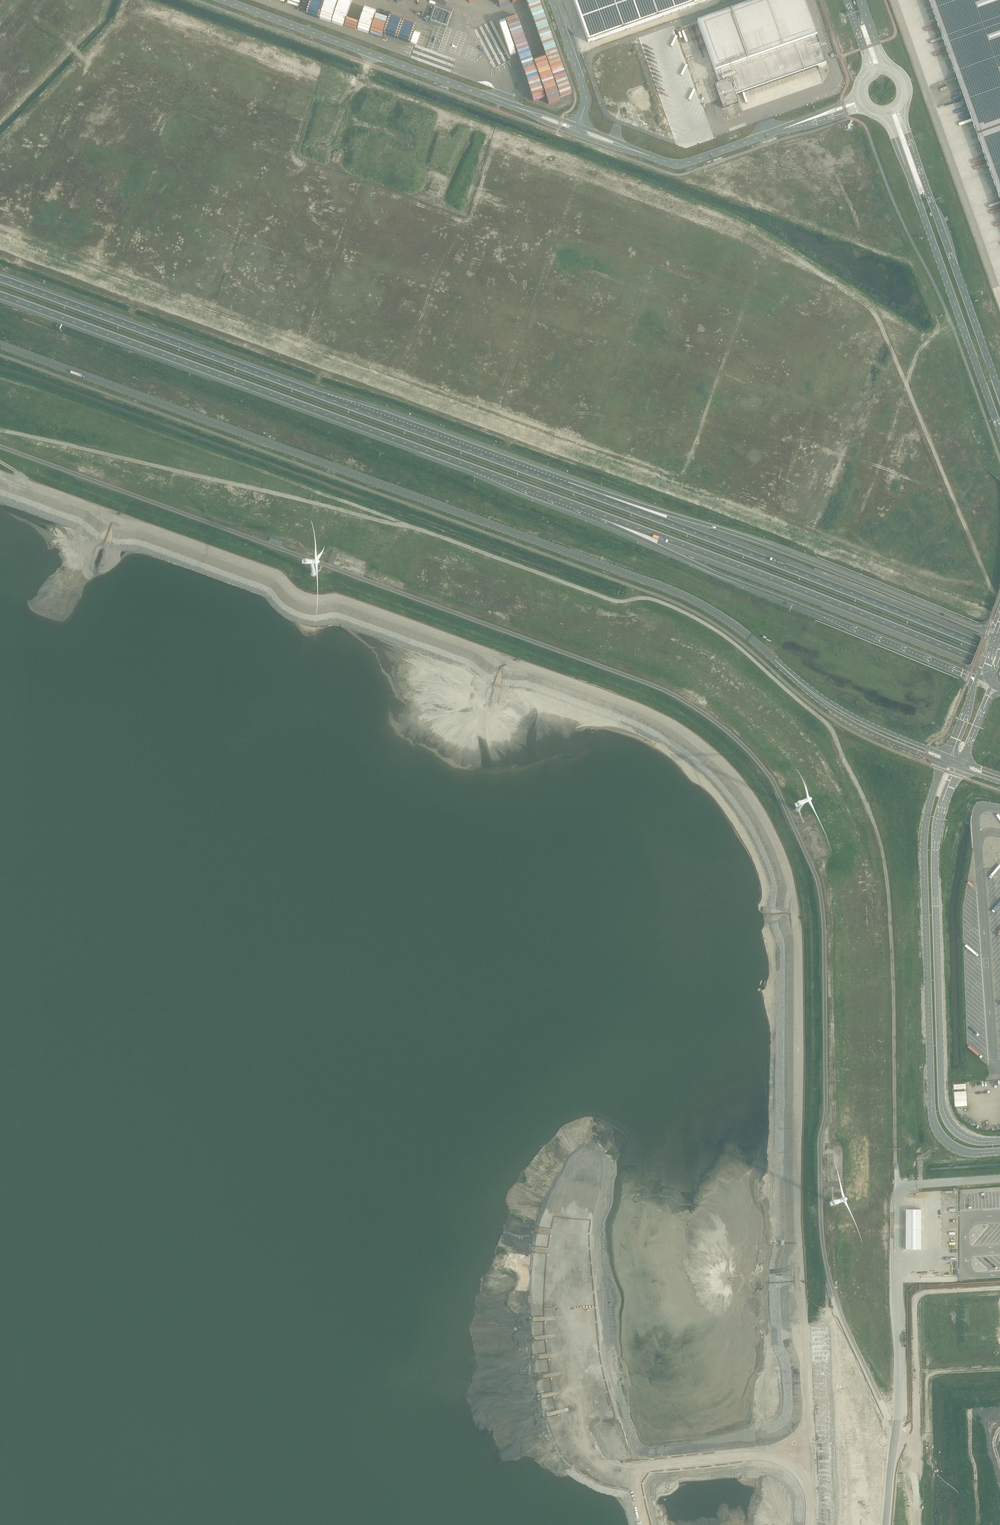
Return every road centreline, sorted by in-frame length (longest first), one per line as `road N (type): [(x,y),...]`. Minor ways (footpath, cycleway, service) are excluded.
road 1 (track): [(0,496),(682,747),(746,813),(779,895),(780,1425),(762,1470),(781,1477),(788,1524)]
road 2 (tertiary): [(0,345),(685,596),(826,703)]
road 3 (trunk): [(0,295),(602,515)]
road 4 (trunk): [(567,486),(0,279)]
road 5 (trunk): [(999,653),(567,486)]
road 6 (trunk): [(994,636),(769,545),(567,486)]
road 7 (unclassified): [(943,763),(925,836),(932,1107),(949,1145),(999,1151)]
road 8 (trunk): [(602,515),(999,670)]
road 9 (unclassified): [(999,1141),(961,1134),(941,1104),(935,838),(960,768)]
road 10 (trunk): [(602,515),(735,582),(977,677)]
road 11 (unclassified): [(224,0),(512,105)]
road 12 (track): [(877,318),(999,597)]
road 13 (tertiary): [(900,150),(999,433)]
road 14 (tertiary): [(999,393),(908,135)]
road 15 (track): [(893,1426),(858,1456),(806,1468),(651,1476)]
road 16 (unclassified): [(639,152),(679,164),(826,113)]
road 17 (tertiary): [(826,703),(850,723),(943,763)]
road 18 (tertiary): [(947,756),(826,703)]
road 19 (unclassified): [(578,126),(585,96),(553,0)]

